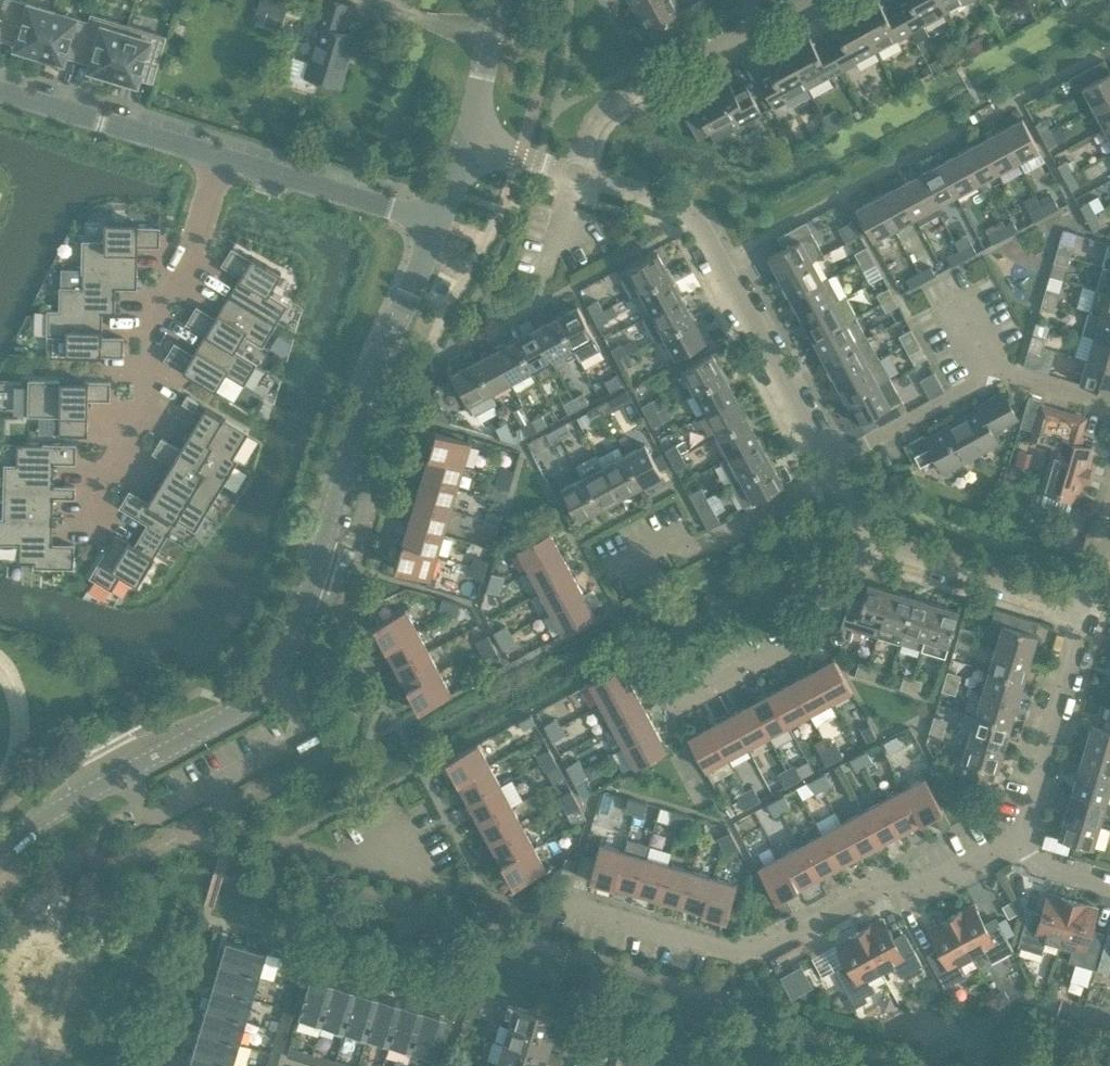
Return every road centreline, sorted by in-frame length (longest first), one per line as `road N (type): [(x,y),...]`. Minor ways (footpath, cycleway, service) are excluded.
road 1 (tertiary): [(0,850),(79,797),(228,719),(268,675),(298,625),(368,383),(439,222)]
road 2 (residential): [(564,902),(742,955),(764,951),(883,885),(917,894),(1018,845)]
road 3 (residential): [(1109,56),(725,260)]
road 4 (residential): [(96,537),(218,159)]
road 5 (residential): [(666,712),(826,626),(850,558),(873,541)]
road 6 (residential): [(831,466),(813,485),(710,543),(666,539),(608,570)]
road 7 (residential): [(1018,845),(1086,600)]
road 8 (residential): [(576,173),(602,114),(759,24)]
road 9 (residential): [(725,260),(831,466)]
road 10 (residential): [(439,222),(218,159)]
road 11 (residential): [(218,159),(0,91)]
road 12 (residential): [(873,541),(1086,600)]
road 13 (residential): [(576,173),(702,215),(725,260)]
road 14 (residential): [(831,466),(989,373)]
road 15 (tertiary): [(469,135),(500,0)]
road 16 (residential): [(989,373),(1109,411)]

